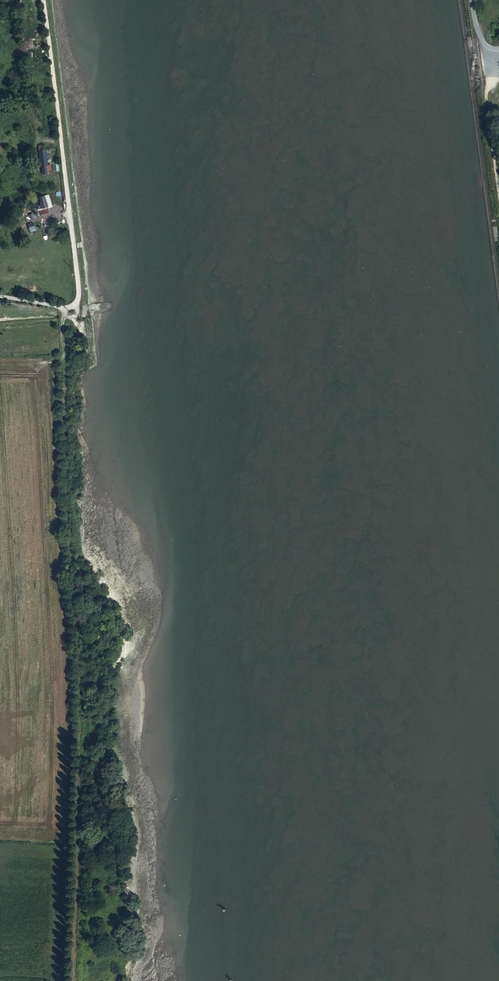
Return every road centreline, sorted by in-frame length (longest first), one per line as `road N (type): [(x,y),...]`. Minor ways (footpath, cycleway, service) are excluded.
road 1 (track): [(43,0),(82,296),(76,309),(64,309),(76,668),(74,980)]
road 2 (track): [(498,50),(487,91),(498,194)]

